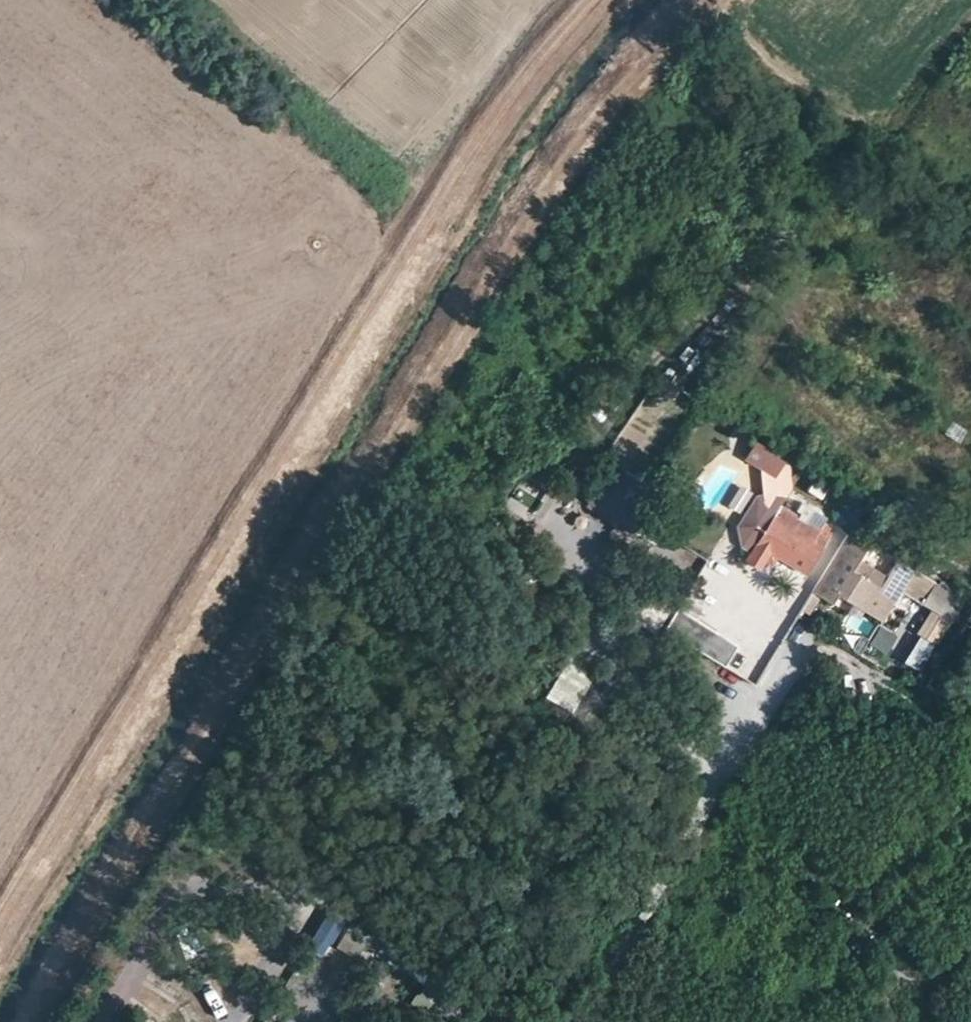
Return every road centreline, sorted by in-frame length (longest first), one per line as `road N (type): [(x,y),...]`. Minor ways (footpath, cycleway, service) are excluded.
road 1 (track): [(46,1021),(560,175),(652,55),(716,0)]
road 2 (track): [(0,921),(361,319),(491,120),(589,0)]

